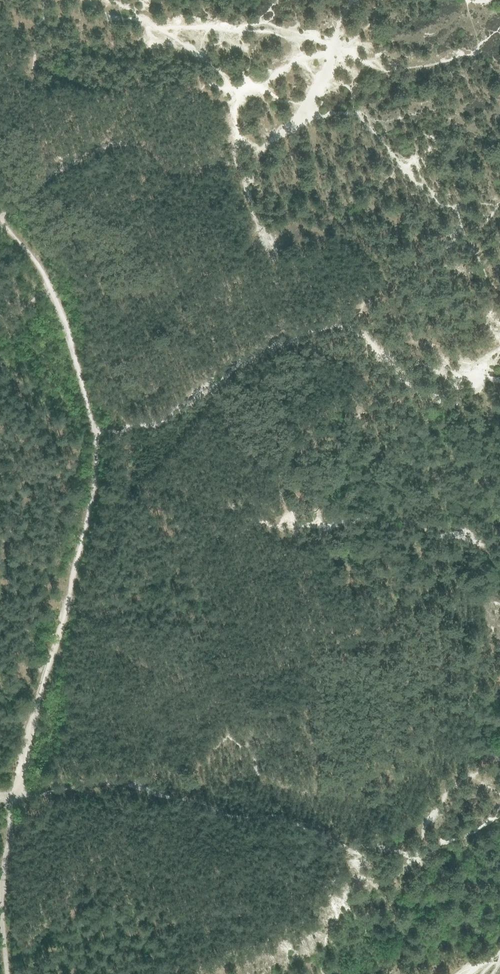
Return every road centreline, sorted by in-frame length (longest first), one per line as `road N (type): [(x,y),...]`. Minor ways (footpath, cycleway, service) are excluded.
road 1 (track): [(94,427),(94,481),(66,608),(12,796)]
road 2 (track): [(0,223),(49,288),(94,427)]

